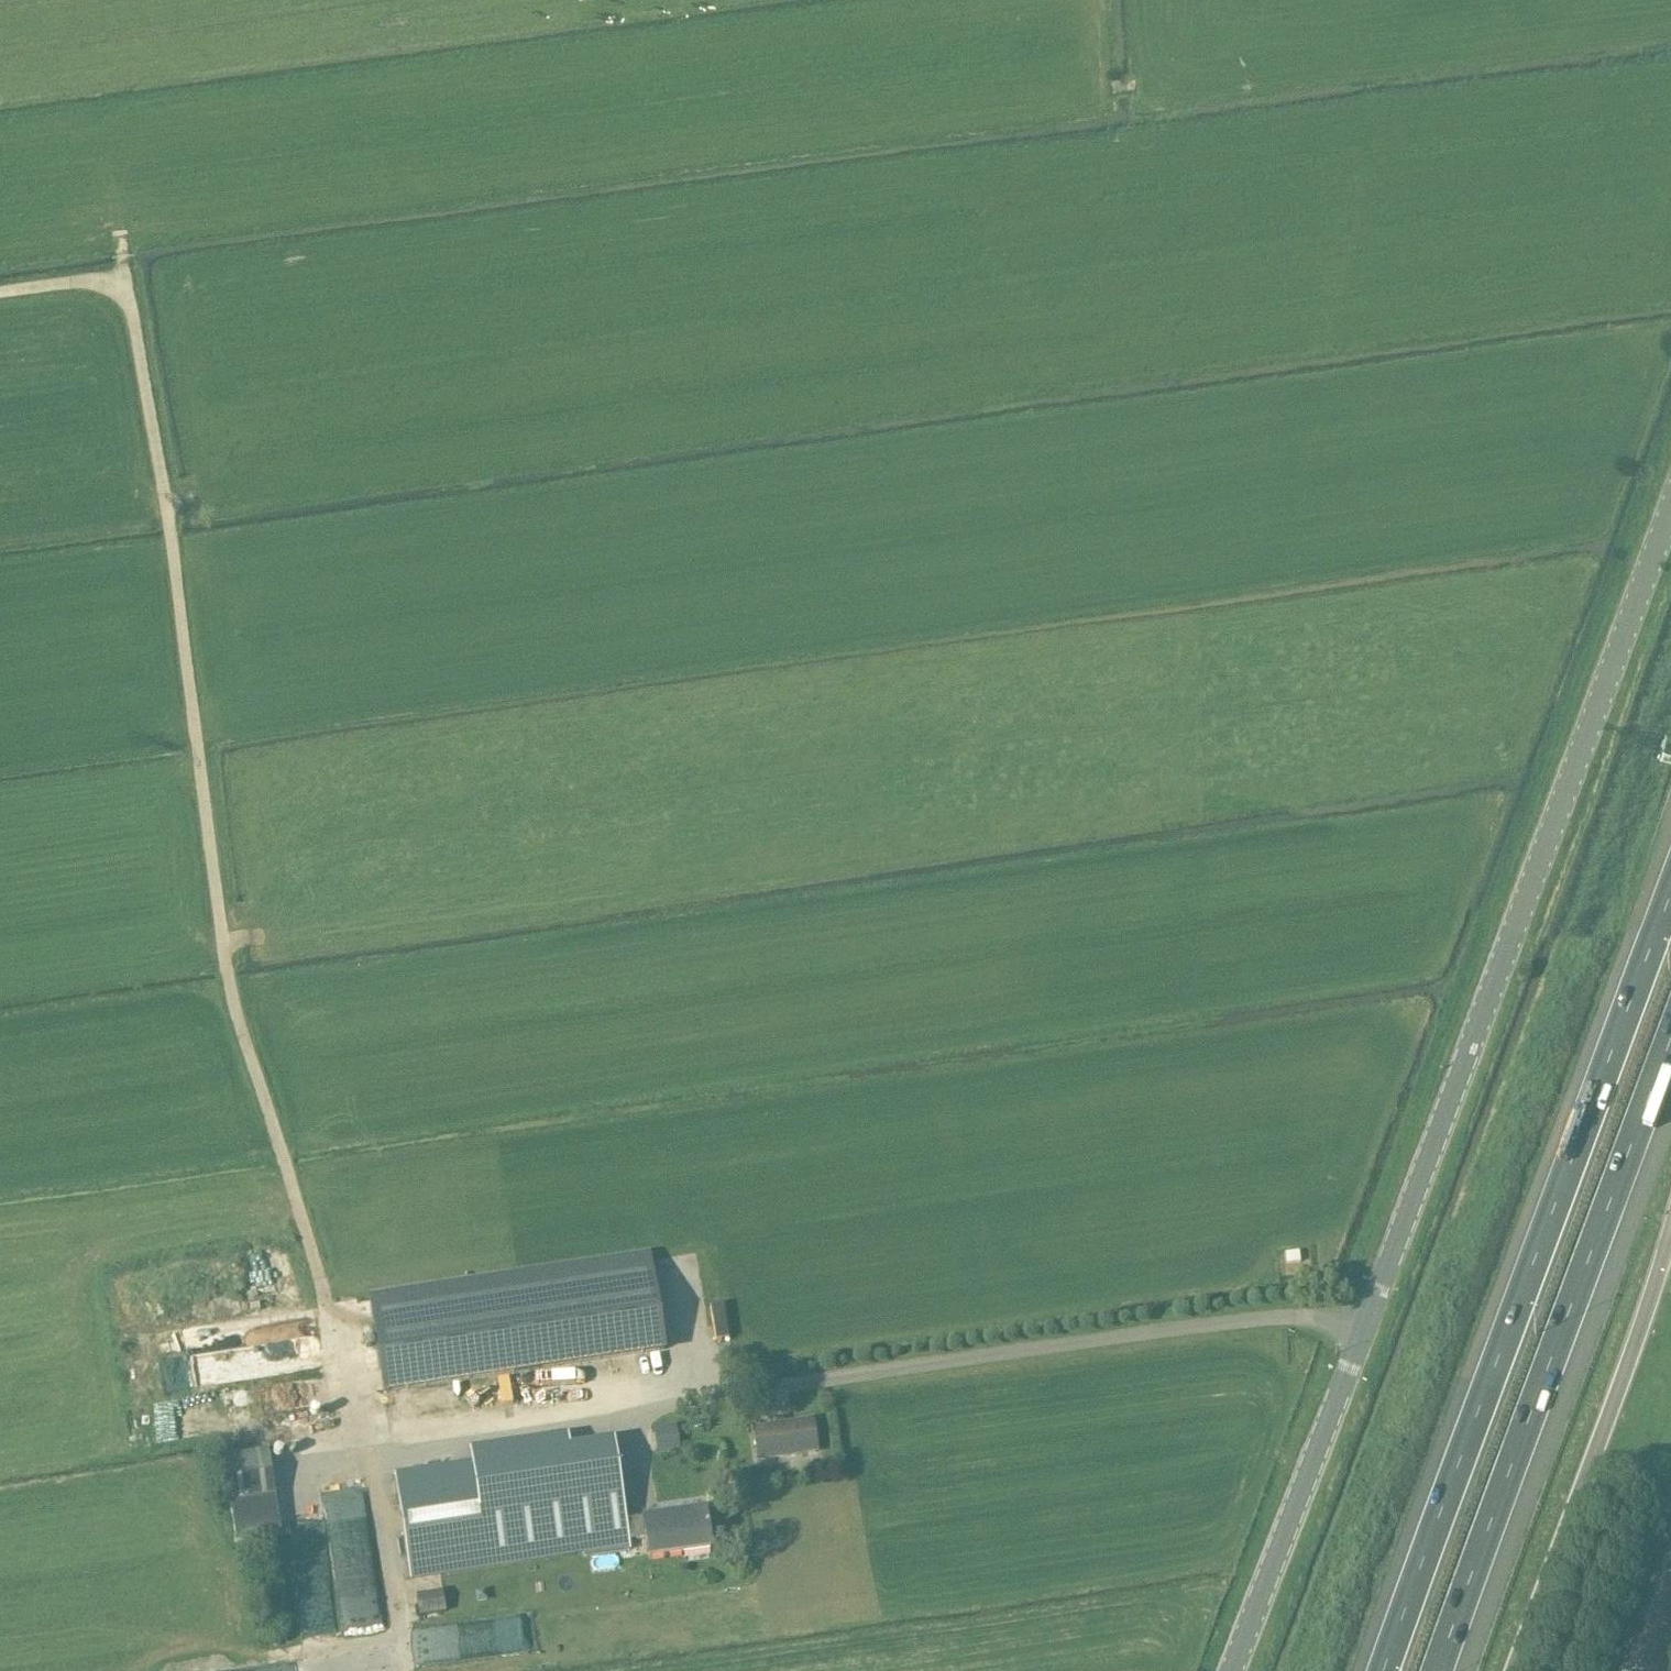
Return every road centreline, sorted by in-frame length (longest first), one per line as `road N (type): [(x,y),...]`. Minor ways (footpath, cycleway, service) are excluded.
road 1 (track): [(362,1450),(226,954),(131,286),(95,277),(0,291)]
road 2 (tertiary): [(1670,498),(1238,1670)]
road 3 (motorway): [(1670,894),(1384,1670)]
road 4 (motorway): [(1449,1670),(1670,1048)]

